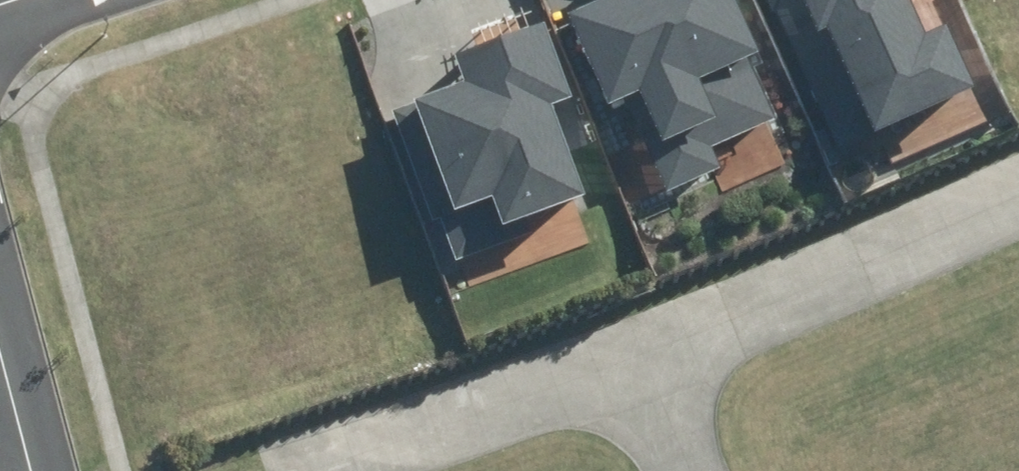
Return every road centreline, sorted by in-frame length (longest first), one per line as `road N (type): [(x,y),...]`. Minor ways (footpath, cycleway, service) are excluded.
road 1 (residential): [(1018,215),(639,378)]
road 2 (residential): [(639,378),(363,470)]
road 3 (residential): [(0,341),(38,470)]

